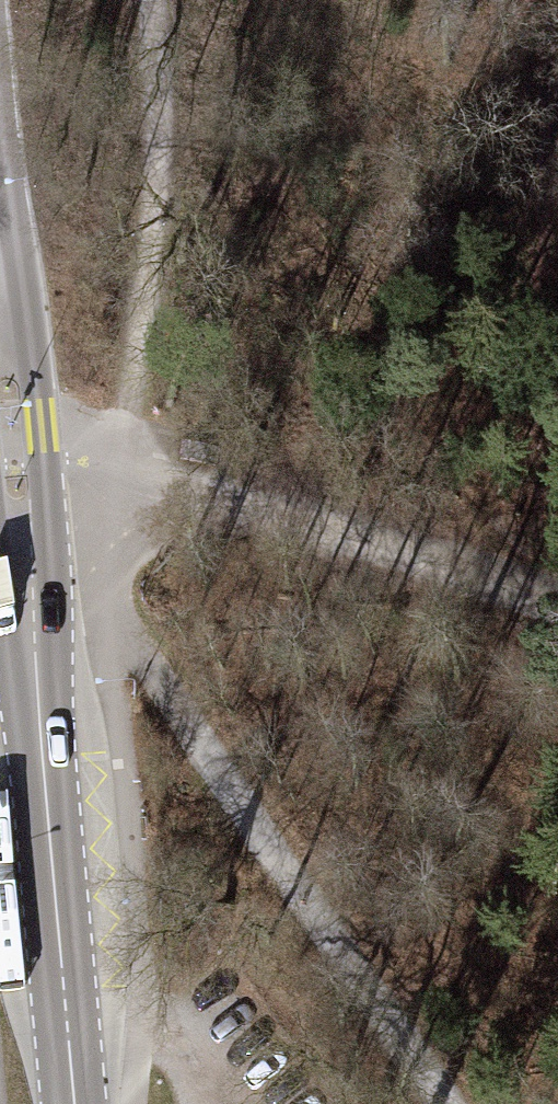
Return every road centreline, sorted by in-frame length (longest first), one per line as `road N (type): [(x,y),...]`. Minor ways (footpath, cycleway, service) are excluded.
road 1 (track): [(85,432),(103,605),(449,1103)]
road 2 (secondary): [(74,1103),(0,359)]
road 3 (track): [(557,607),(254,503),(85,432)]
road 4 (track): [(153,0),(159,252),(125,447)]

